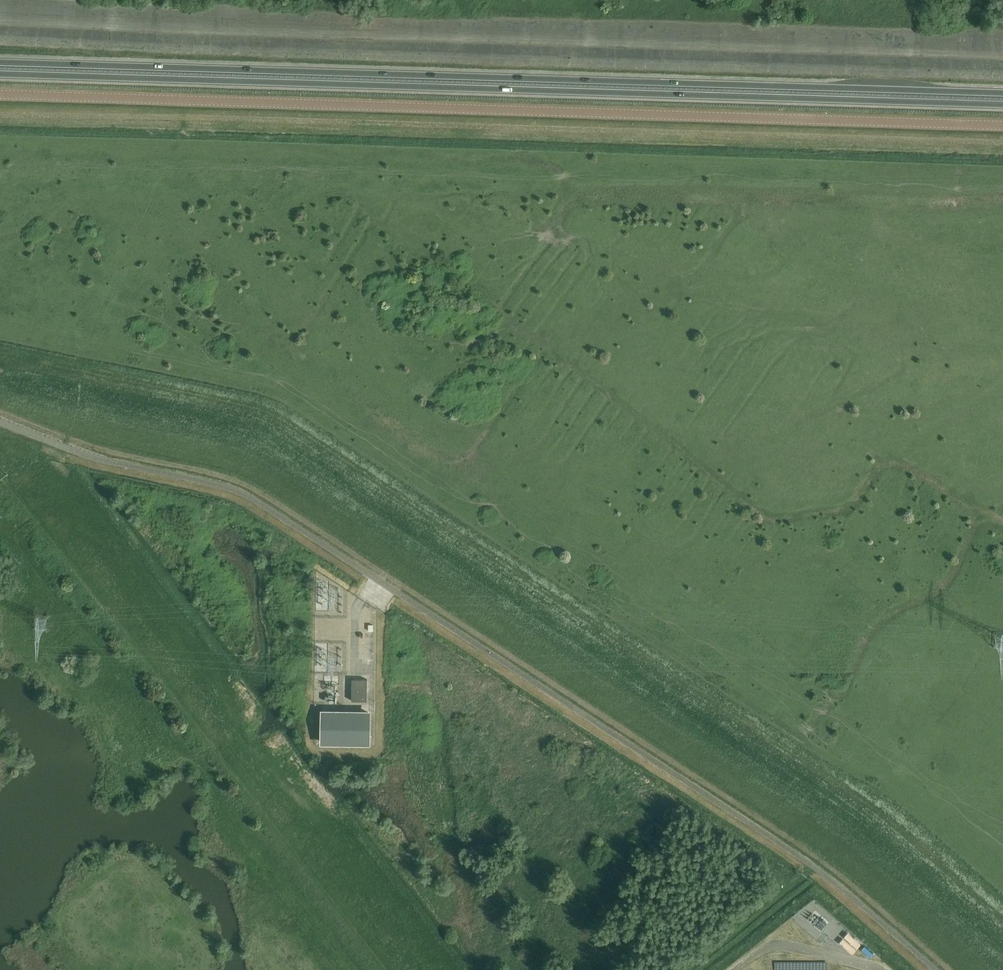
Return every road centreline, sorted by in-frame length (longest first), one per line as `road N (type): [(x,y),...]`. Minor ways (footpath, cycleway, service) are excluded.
road 1 (trunk): [(0,74),(1002,105)]
road 2 (trunk): [(1002,94),(0,63)]
road 3 (tertiary): [(1002,125),(0,95)]
road 4 (track): [(0,395),(224,442),(263,458),(841,833)]
road 5 (track): [(385,969),(0,473)]
road 6 (track): [(841,833),(1000,969)]

